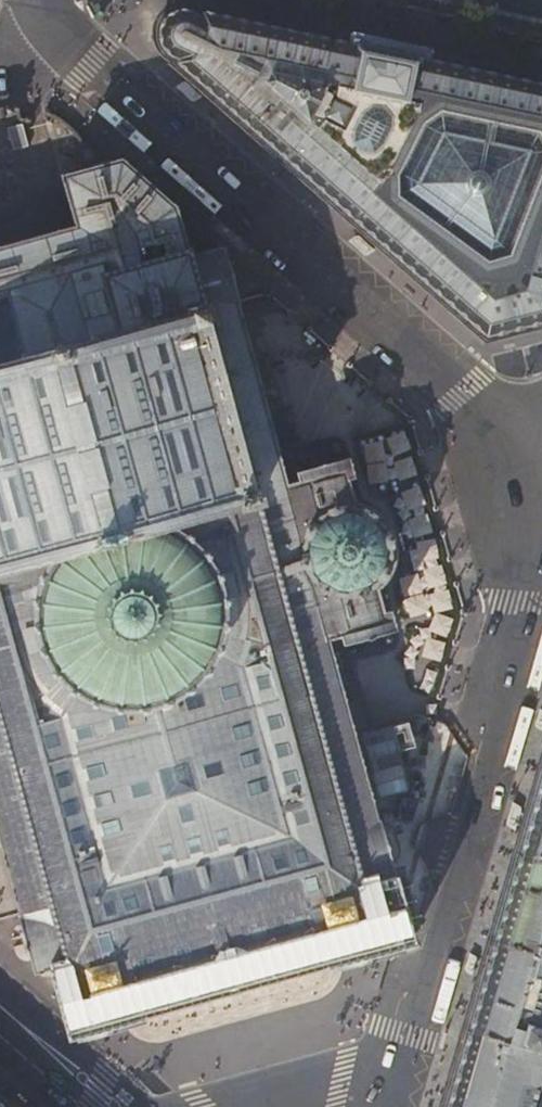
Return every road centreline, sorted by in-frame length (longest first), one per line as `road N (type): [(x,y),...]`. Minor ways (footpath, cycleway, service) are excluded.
road 1 (residential): [(541,469),(60,25)]
road 2 (secondary): [(369,1106),(541,530)]
road 3 (tertiary): [(0,1015),(108,1106)]

